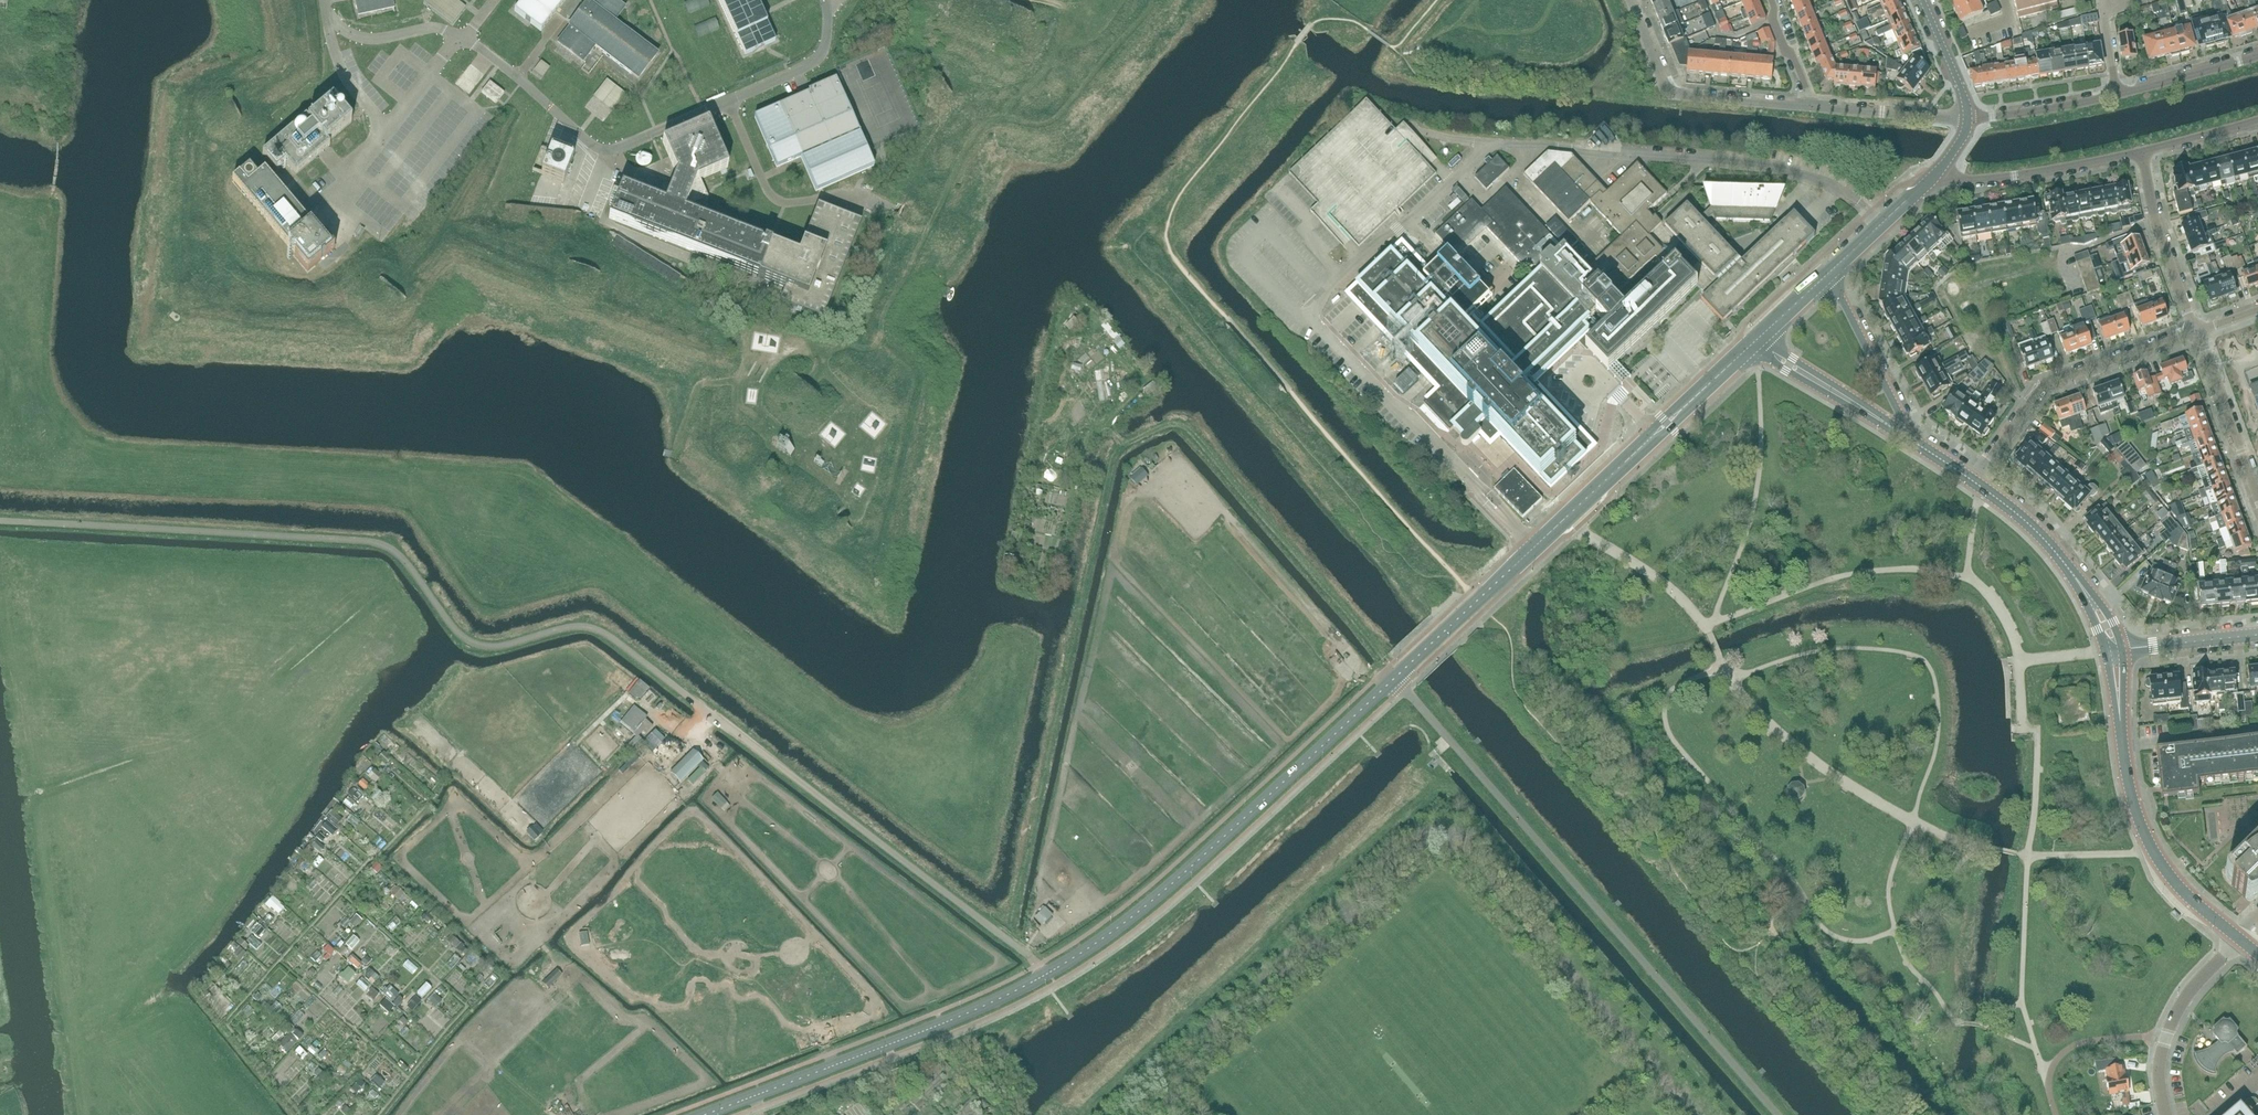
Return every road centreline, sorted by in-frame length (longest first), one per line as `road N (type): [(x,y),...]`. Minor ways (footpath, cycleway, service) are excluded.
road 1 (track): [(1007,938),(1122,449),(1176,425),(1191,436),(1389,668)]
road 2 (tertiary): [(1118,928),(1755,343)]
road 3 (tertiary): [(706,1114),(979,1009)]
road 4 (residential): [(2197,329),(2041,386),(1974,481)]
road 5 (tertiary): [(2237,938),(2187,898),(2151,848),(2128,782),(2119,707)]
road 6 (residential): [(1813,105),(1673,93),(1630,0)]
road 7 (residential): [(1933,176),(2014,175),(2143,152)]
road 8 (residential): [(2163,1114),(2157,1072),(2166,1038),(2191,986),(2237,938)]
road 9 (residential): [(2197,329),(2143,152)]
road 10 (residential): [(2257,501),(2197,329)]
road 11 (tertiary): [(1908,438),(1830,274)]
road 12 (tertiary): [(1908,438),(1755,343)]
road 13 (tertiary): [(979,1009),(996,1009),(1050,984),(1118,928)]
road 14 (tertiary): [(1118,928),(979,1009)]
road 15 (residential): [(1968,116),(1813,105)]
road 16 (residential): [(2115,95),(1968,116)]
road 17 (residential): [(2257,57),(2115,95)]
road 18 (tertiary): [(1830,274),(1933,176)]
road 19 (tertiary): [(2075,578),(2030,526),(1974,481)]
road 20 (tertiary): [(2124,650),(2257,636)]
road 21 (tertiary): [(1968,116),(1923,0)]

